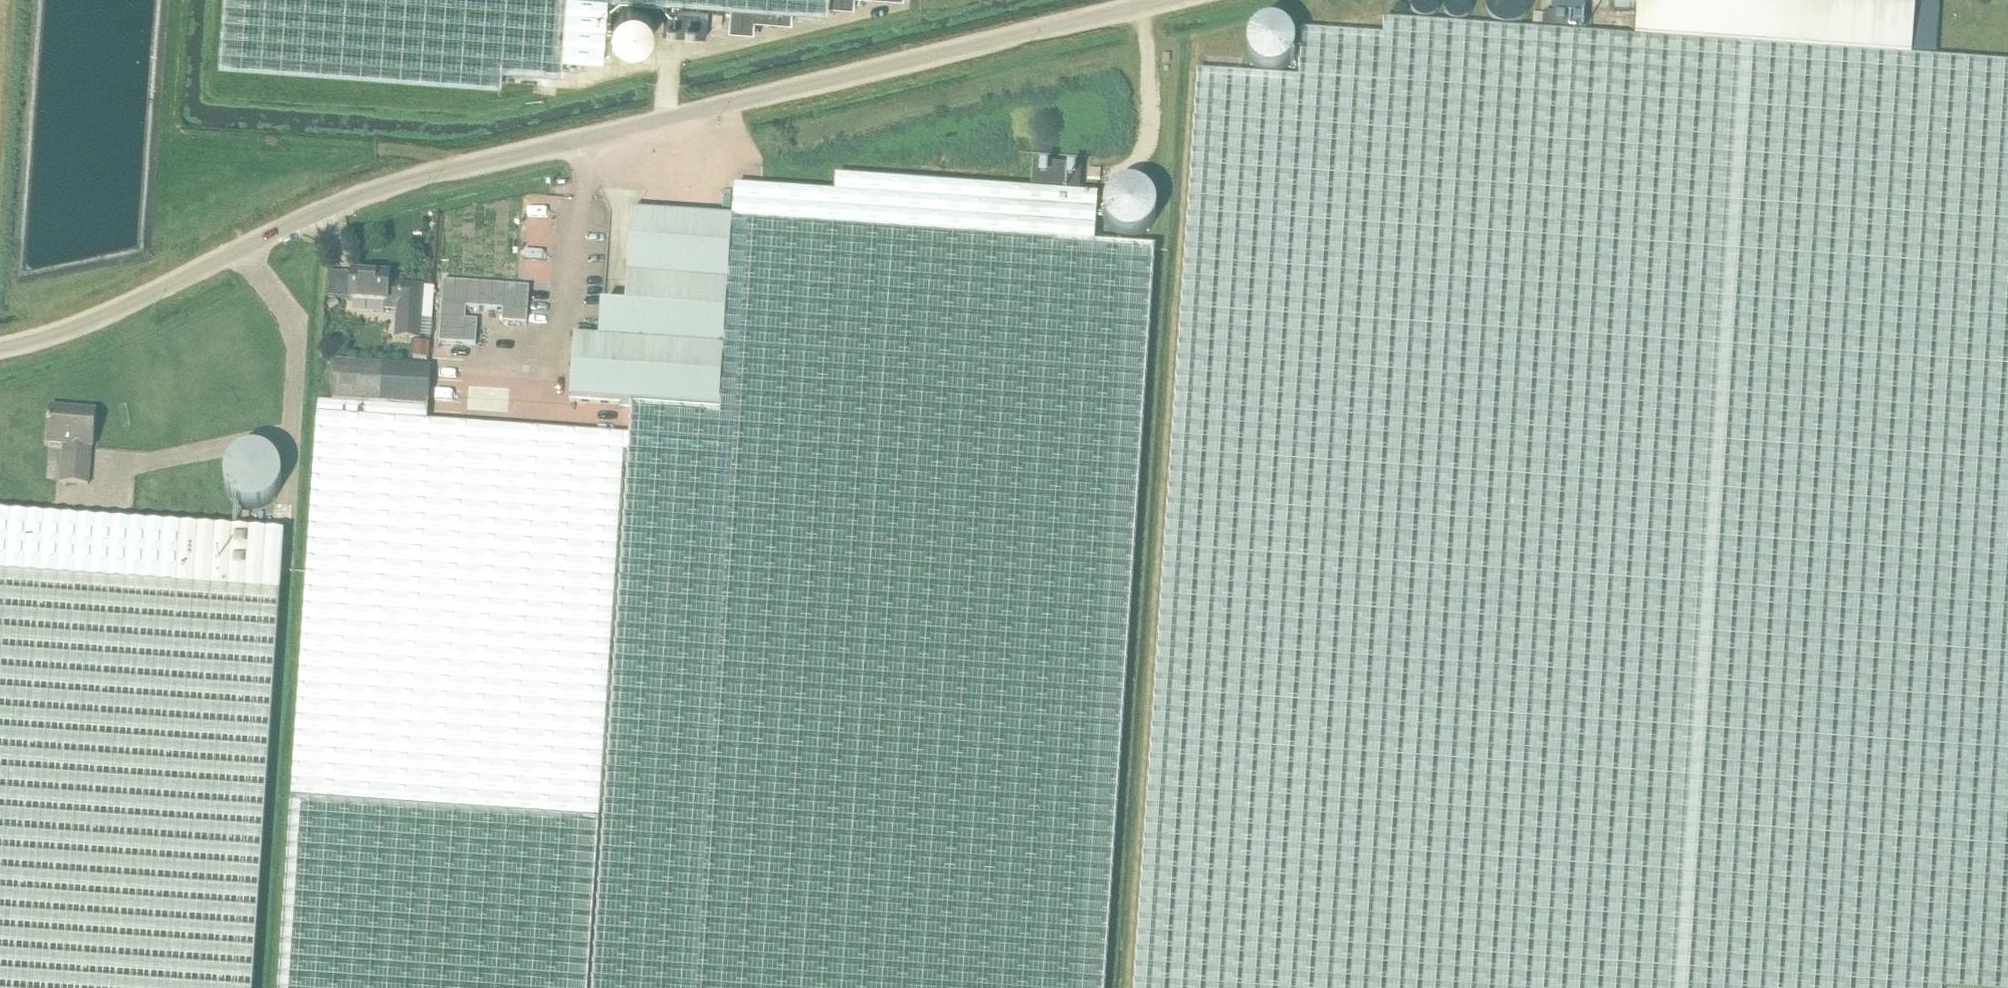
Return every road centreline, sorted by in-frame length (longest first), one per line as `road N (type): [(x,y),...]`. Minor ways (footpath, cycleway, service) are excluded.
road 1 (unclassified): [(0,348),(90,319),(380,188),(1171,0)]

